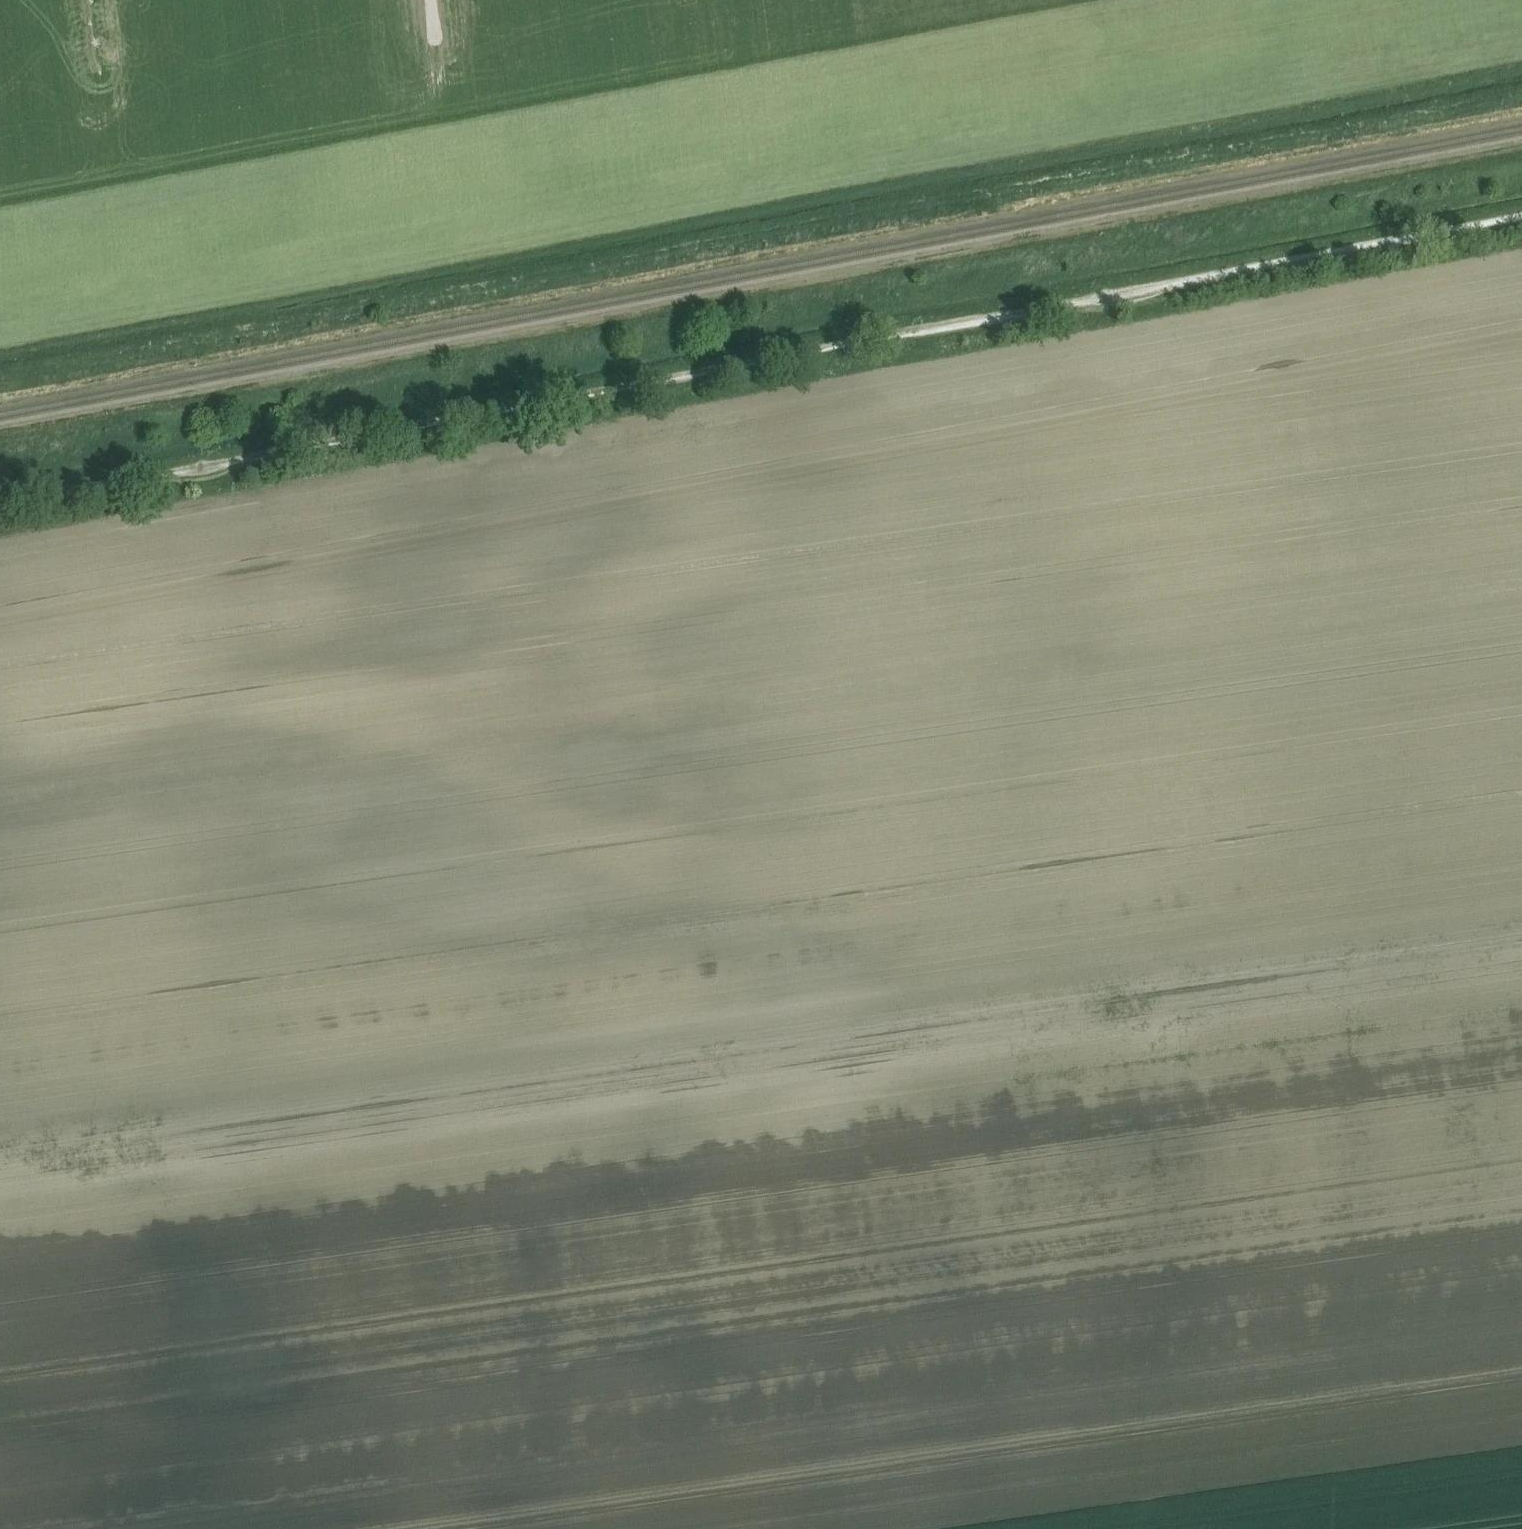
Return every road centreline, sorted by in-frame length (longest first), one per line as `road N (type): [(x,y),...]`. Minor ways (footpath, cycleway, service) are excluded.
road 1 (track): [(0,506),(1521,216)]

